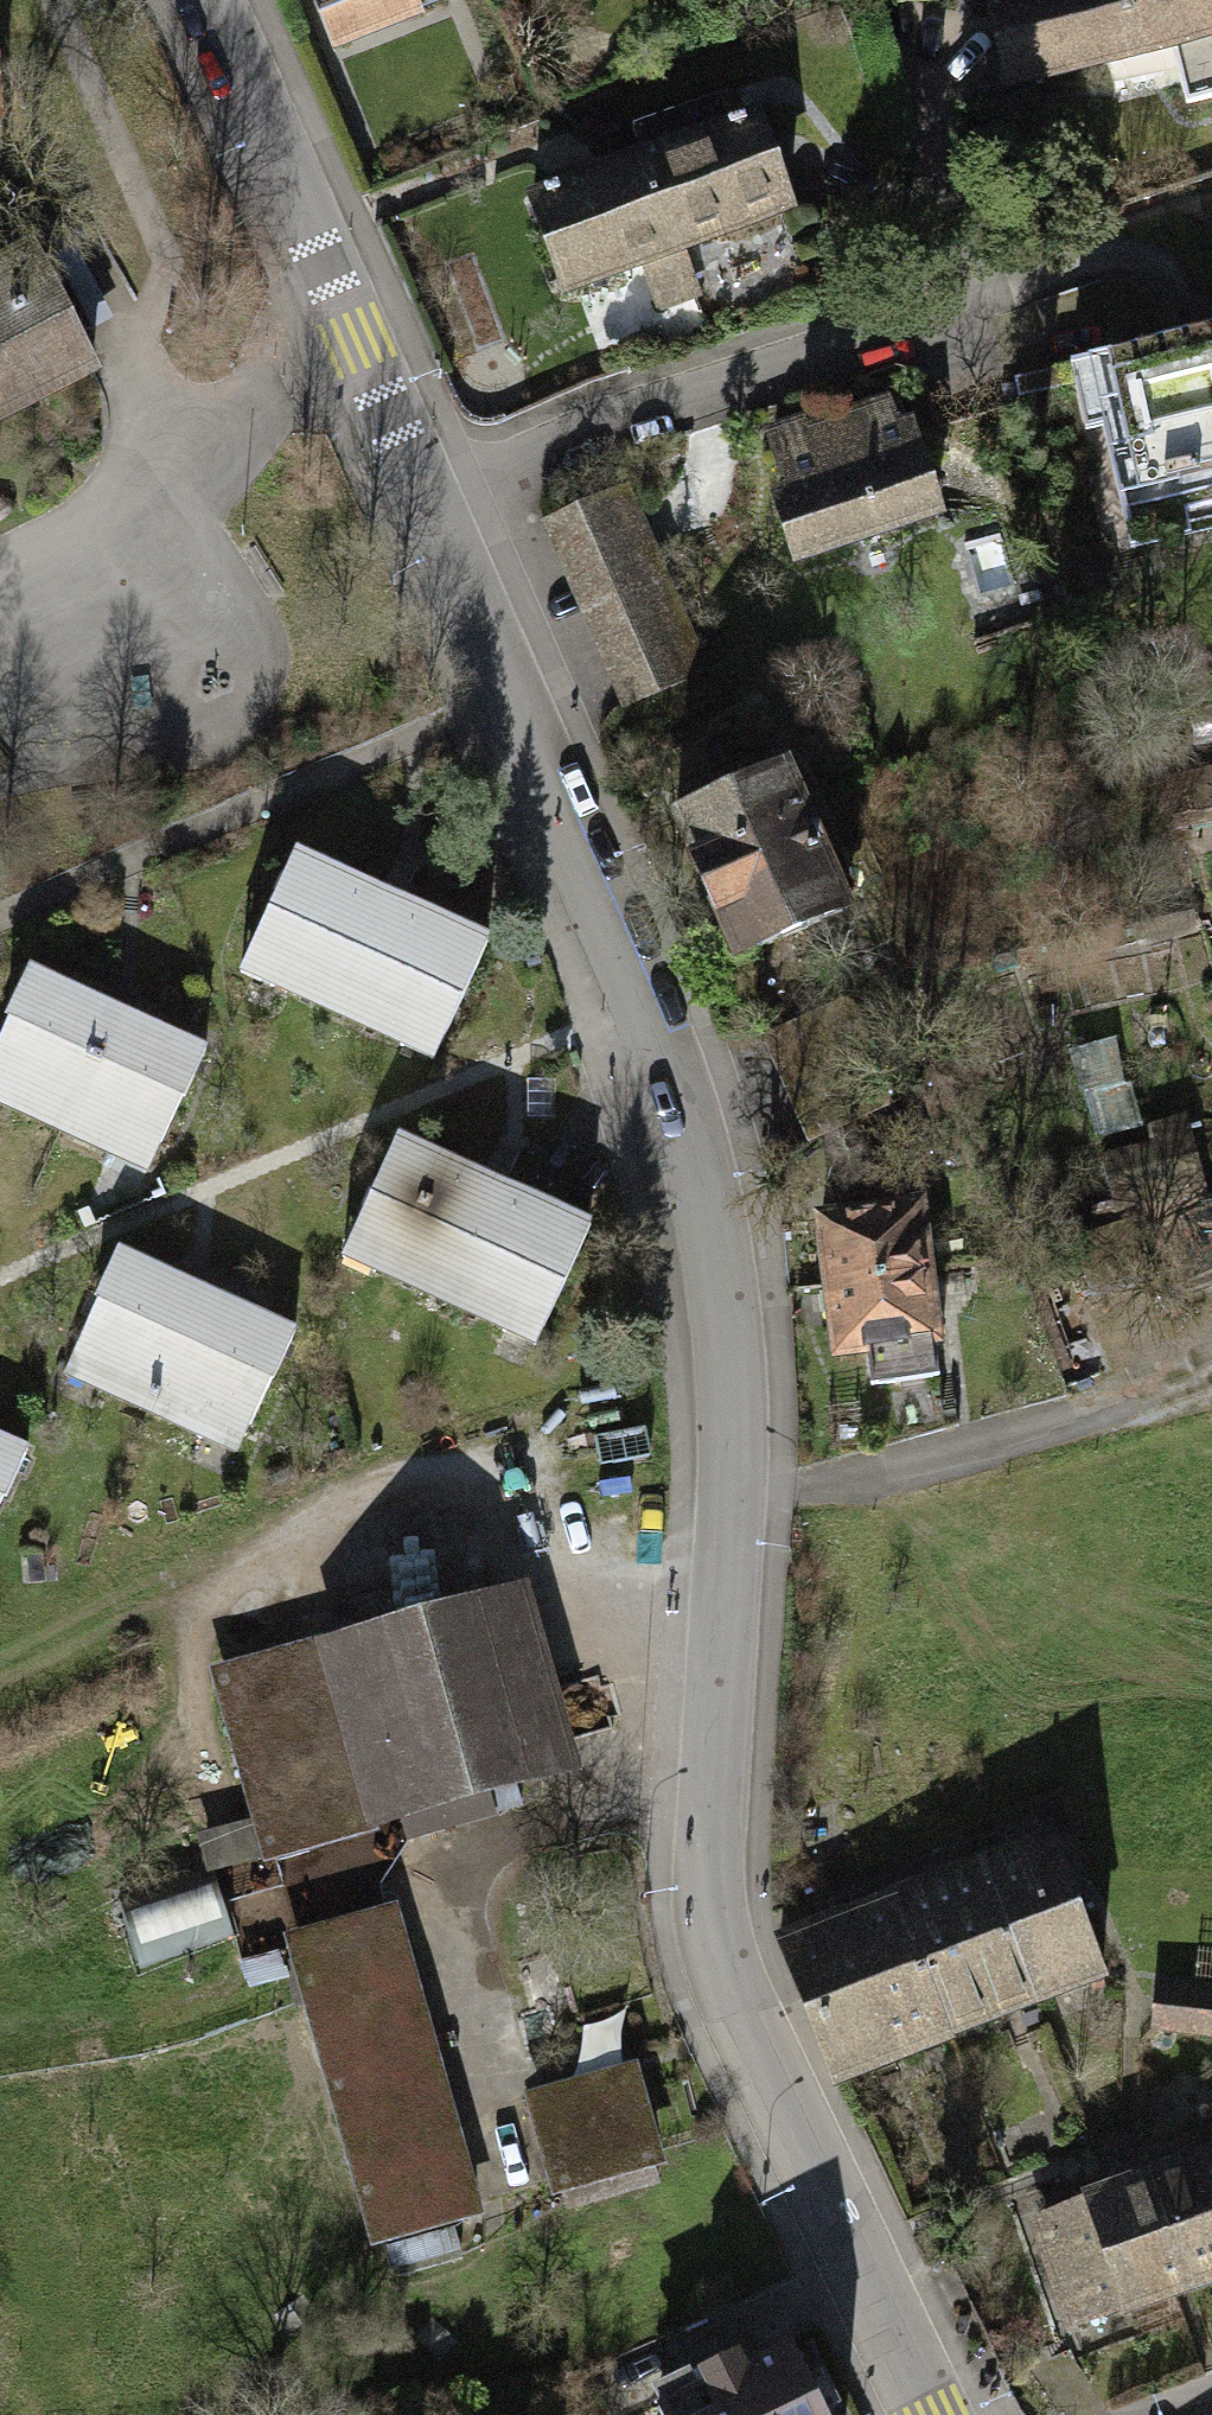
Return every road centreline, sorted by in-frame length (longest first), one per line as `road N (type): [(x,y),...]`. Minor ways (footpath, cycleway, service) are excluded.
road 1 (residential): [(926,2414),(729,1981),(704,1879),(729,1486),(723,1323),(686,1109),(204,0)]
road 2 (track): [(729,1486),(851,1483),(980,1451),(1211,1374)]

